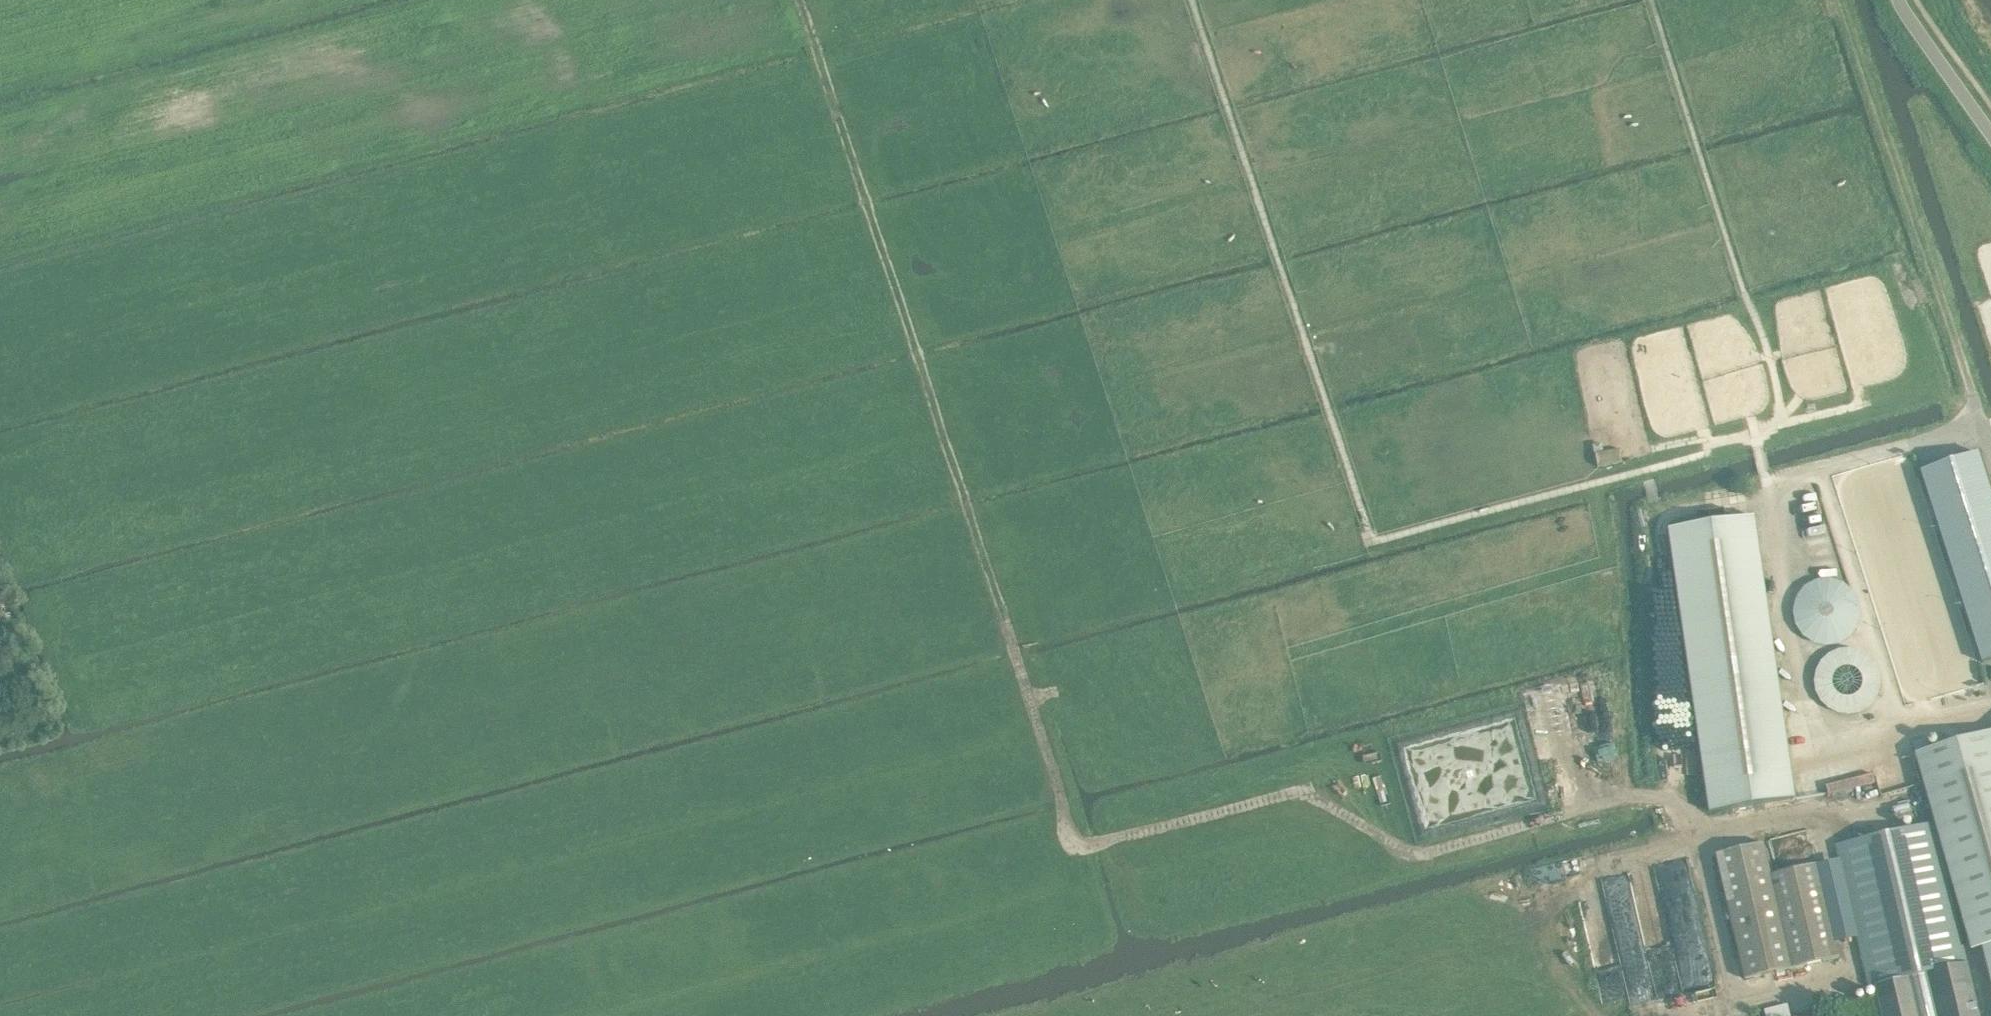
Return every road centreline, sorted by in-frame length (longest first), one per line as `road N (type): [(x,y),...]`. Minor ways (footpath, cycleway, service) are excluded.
road 1 (track): [(801,0),(1081,848),(1297,788),(1421,856),(1598,807),(1669,799),(1703,830),(1820,816),(1812,773),(1836,756),(1990,713)]
road 2 (track): [(1990,449),(1842,0)]

